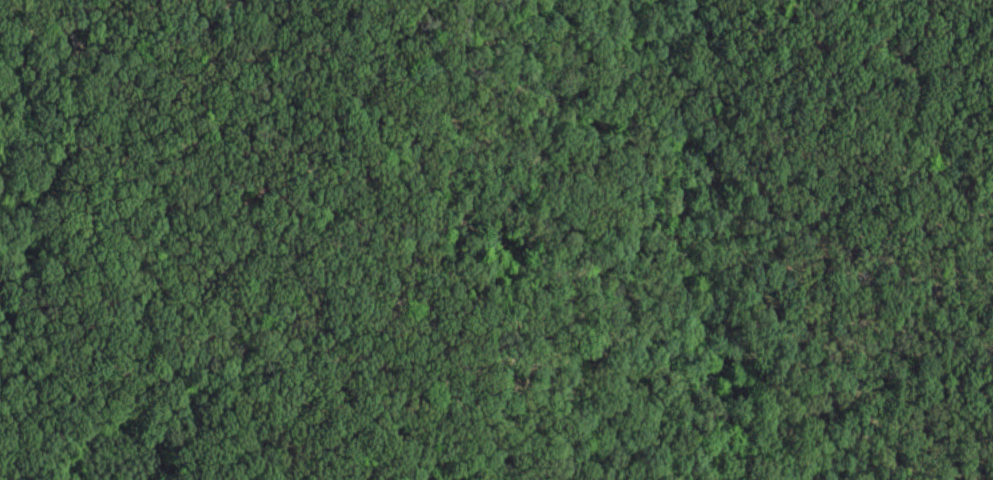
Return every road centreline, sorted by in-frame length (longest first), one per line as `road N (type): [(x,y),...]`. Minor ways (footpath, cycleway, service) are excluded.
road 1 (residential): [(658,0),(681,195),(722,363),(747,439),(774,479)]

